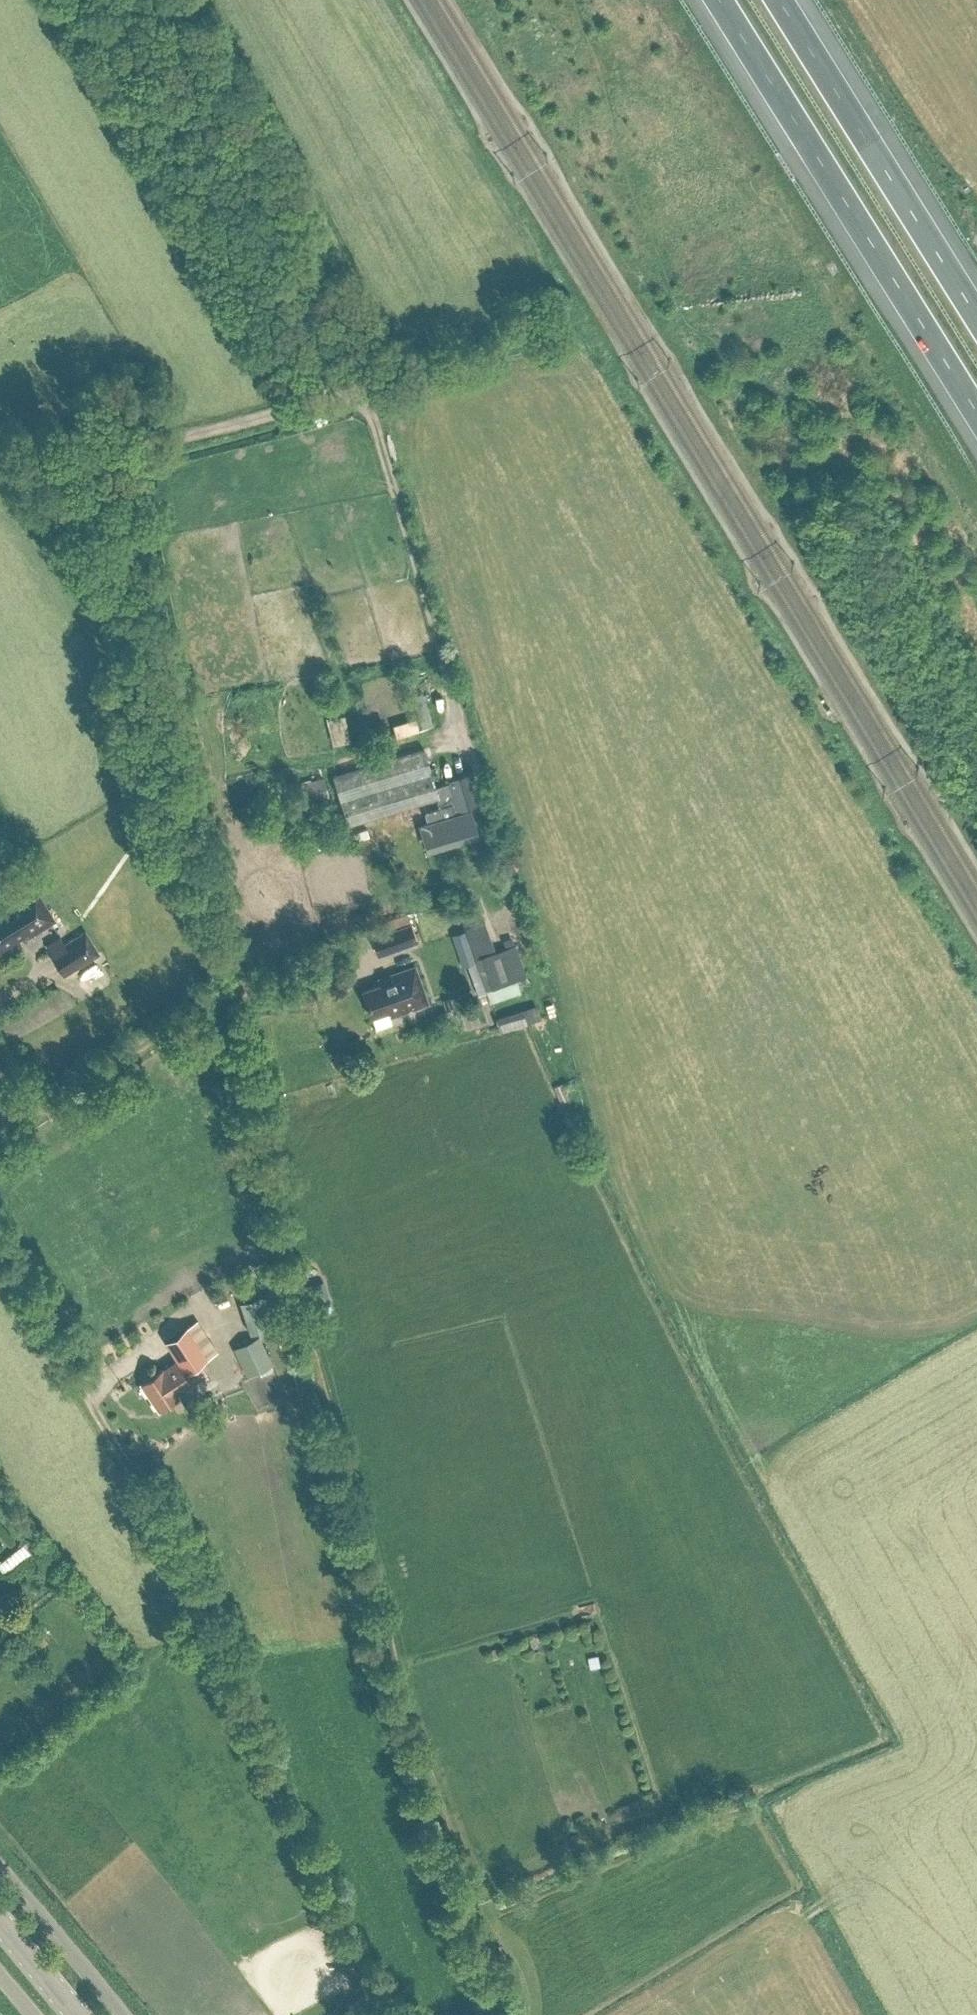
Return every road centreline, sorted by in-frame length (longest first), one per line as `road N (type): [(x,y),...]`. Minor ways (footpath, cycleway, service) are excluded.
road 1 (unclassified): [(0,1260),(146,1494),(309,1870),(382,2014)]
road 2 (motorway): [(721,0),(976,408)]
road 3 (unclassified): [(0,449),(78,452),(183,437),(329,394),(375,371)]
road 4 (motorway): [(976,312),(782,0)]
road 5 (unclassified): [(8,1120),(56,1103),(228,988)]
road 6 (unclassified): [(121,2014),(0,1866)]
road 7 (secondary): [(75,2014),(0,1922)]

